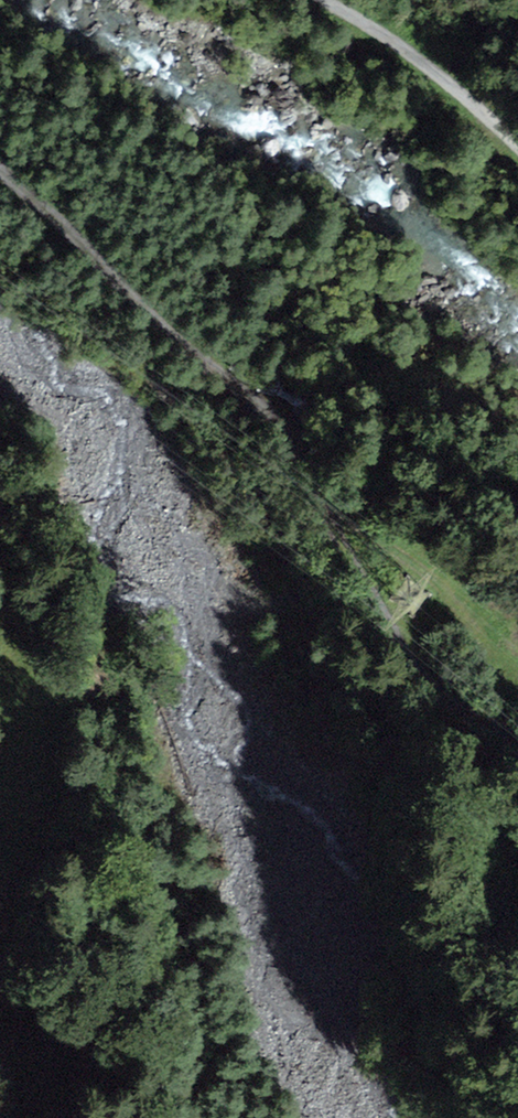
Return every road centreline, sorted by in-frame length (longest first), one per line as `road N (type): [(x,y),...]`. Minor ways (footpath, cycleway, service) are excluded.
road 1 (track): [(517,742),(439,697),(398,642),(268,394),(178,346),(44,199),(0,169)]
road 2 (track): [(517,667),(400,556),(320,503)]
road 3 (track): [(517,151),(461,93),(369,22),(322,0)]

